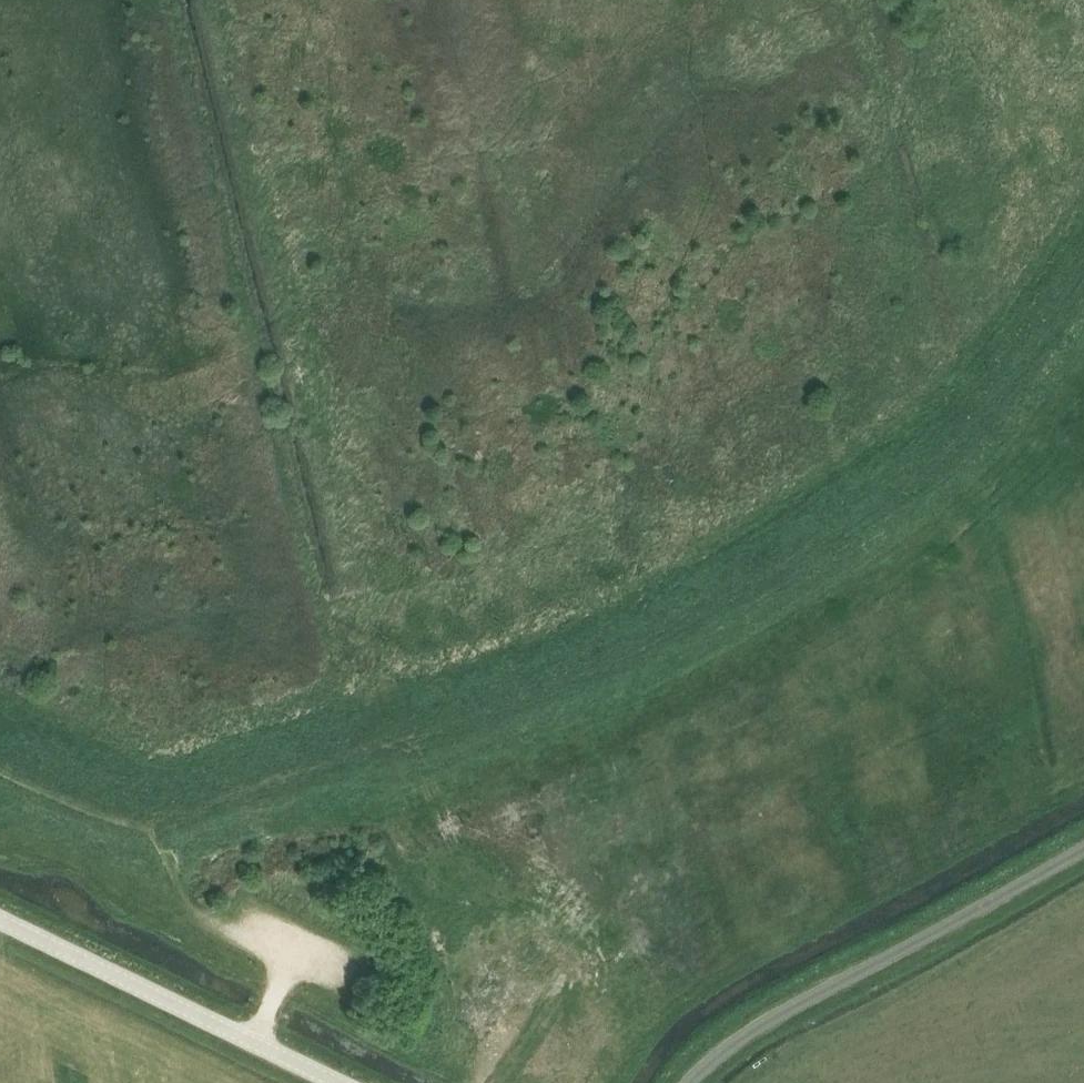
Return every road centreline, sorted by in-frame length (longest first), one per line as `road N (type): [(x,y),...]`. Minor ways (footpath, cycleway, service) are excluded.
road 1 (unclassified): [(691,1082),(778,1014),(1083,849)]
road 2 (tertiary): [(342,1082),(0,918)]

